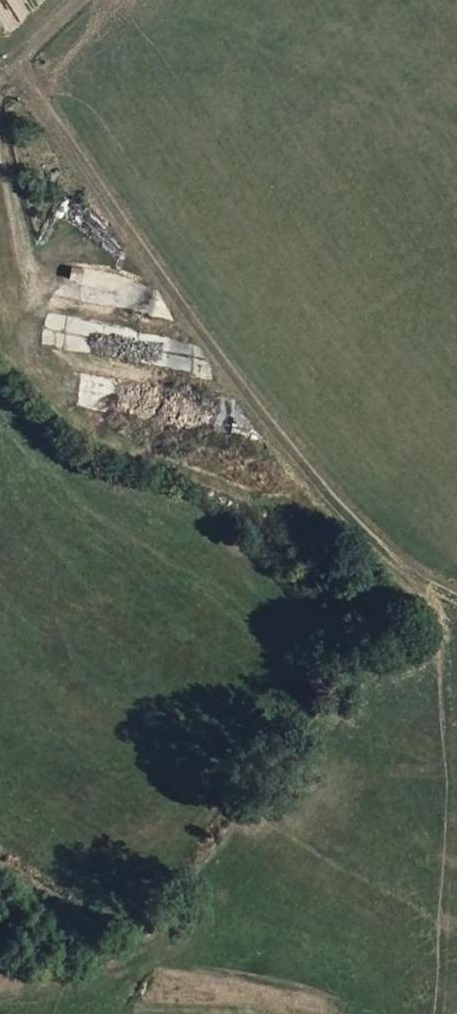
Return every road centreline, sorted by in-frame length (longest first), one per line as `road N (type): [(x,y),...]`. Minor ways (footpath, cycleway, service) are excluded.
road 1 (track): [(0,78),(43,104),(321,495),(429,587),(456,601)]
road 2 (track): [(60,387),(23,351),(0,106)]
road 3 (track): [(429,587),(456,756)]

